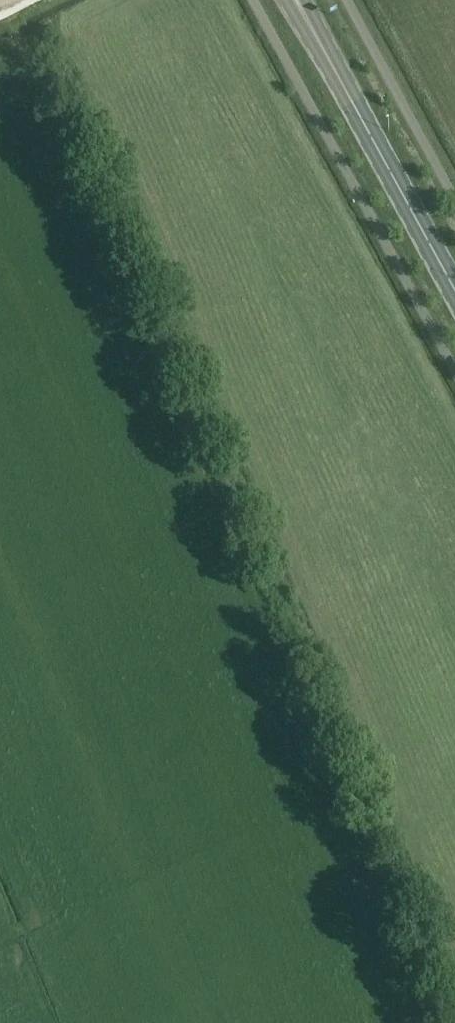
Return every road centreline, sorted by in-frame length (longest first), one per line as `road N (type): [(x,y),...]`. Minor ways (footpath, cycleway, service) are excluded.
road 1 (primary): [(454,290),(297,0)]

